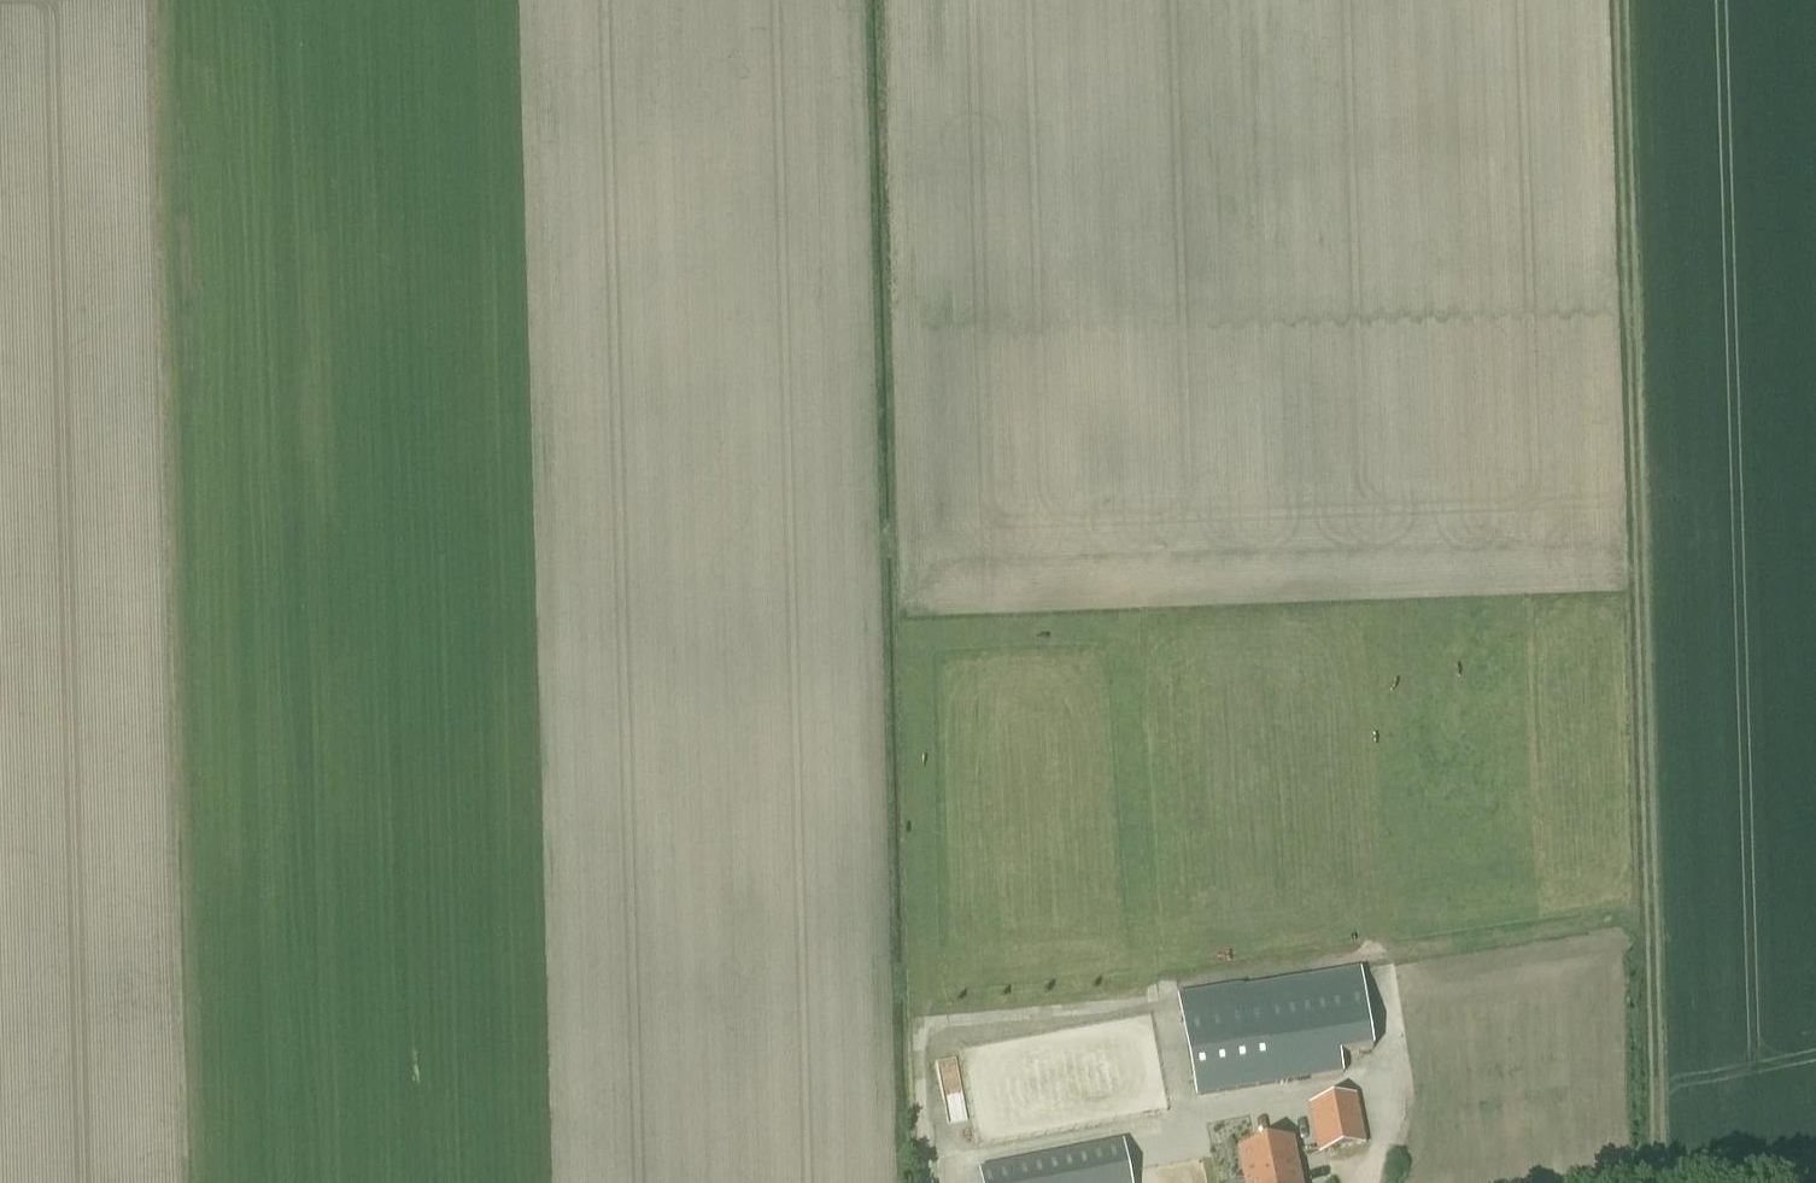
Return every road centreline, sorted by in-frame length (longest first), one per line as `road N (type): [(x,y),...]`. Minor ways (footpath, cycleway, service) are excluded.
road 1 (track): [(1655,1182),(1619,0)]

